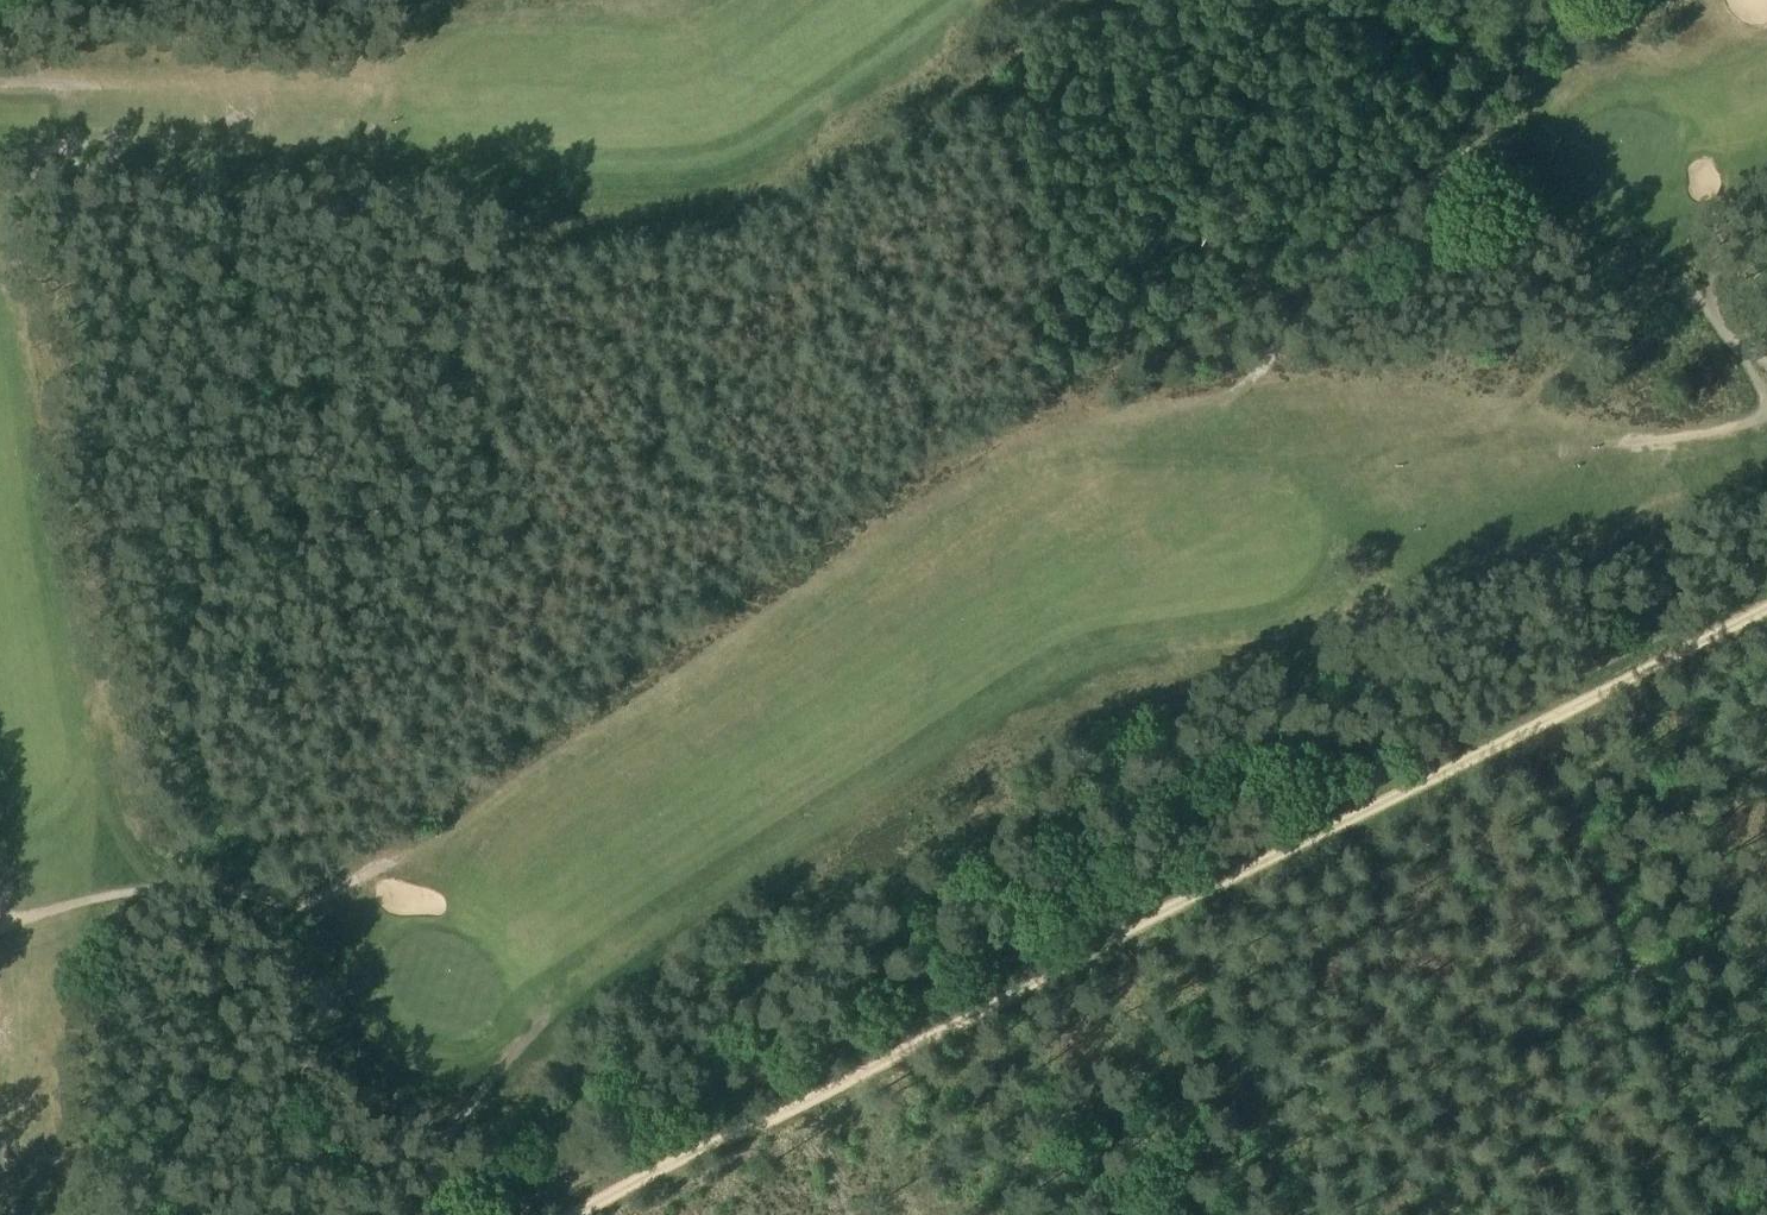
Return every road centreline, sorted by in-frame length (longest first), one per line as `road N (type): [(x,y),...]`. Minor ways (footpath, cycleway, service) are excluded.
road 1 (track): [(1766,617),(570,1214)]
road 2 (track): [(1559,0),(1568,58),(1545,106),(1460,159),(1379,234),(1244,384)]

